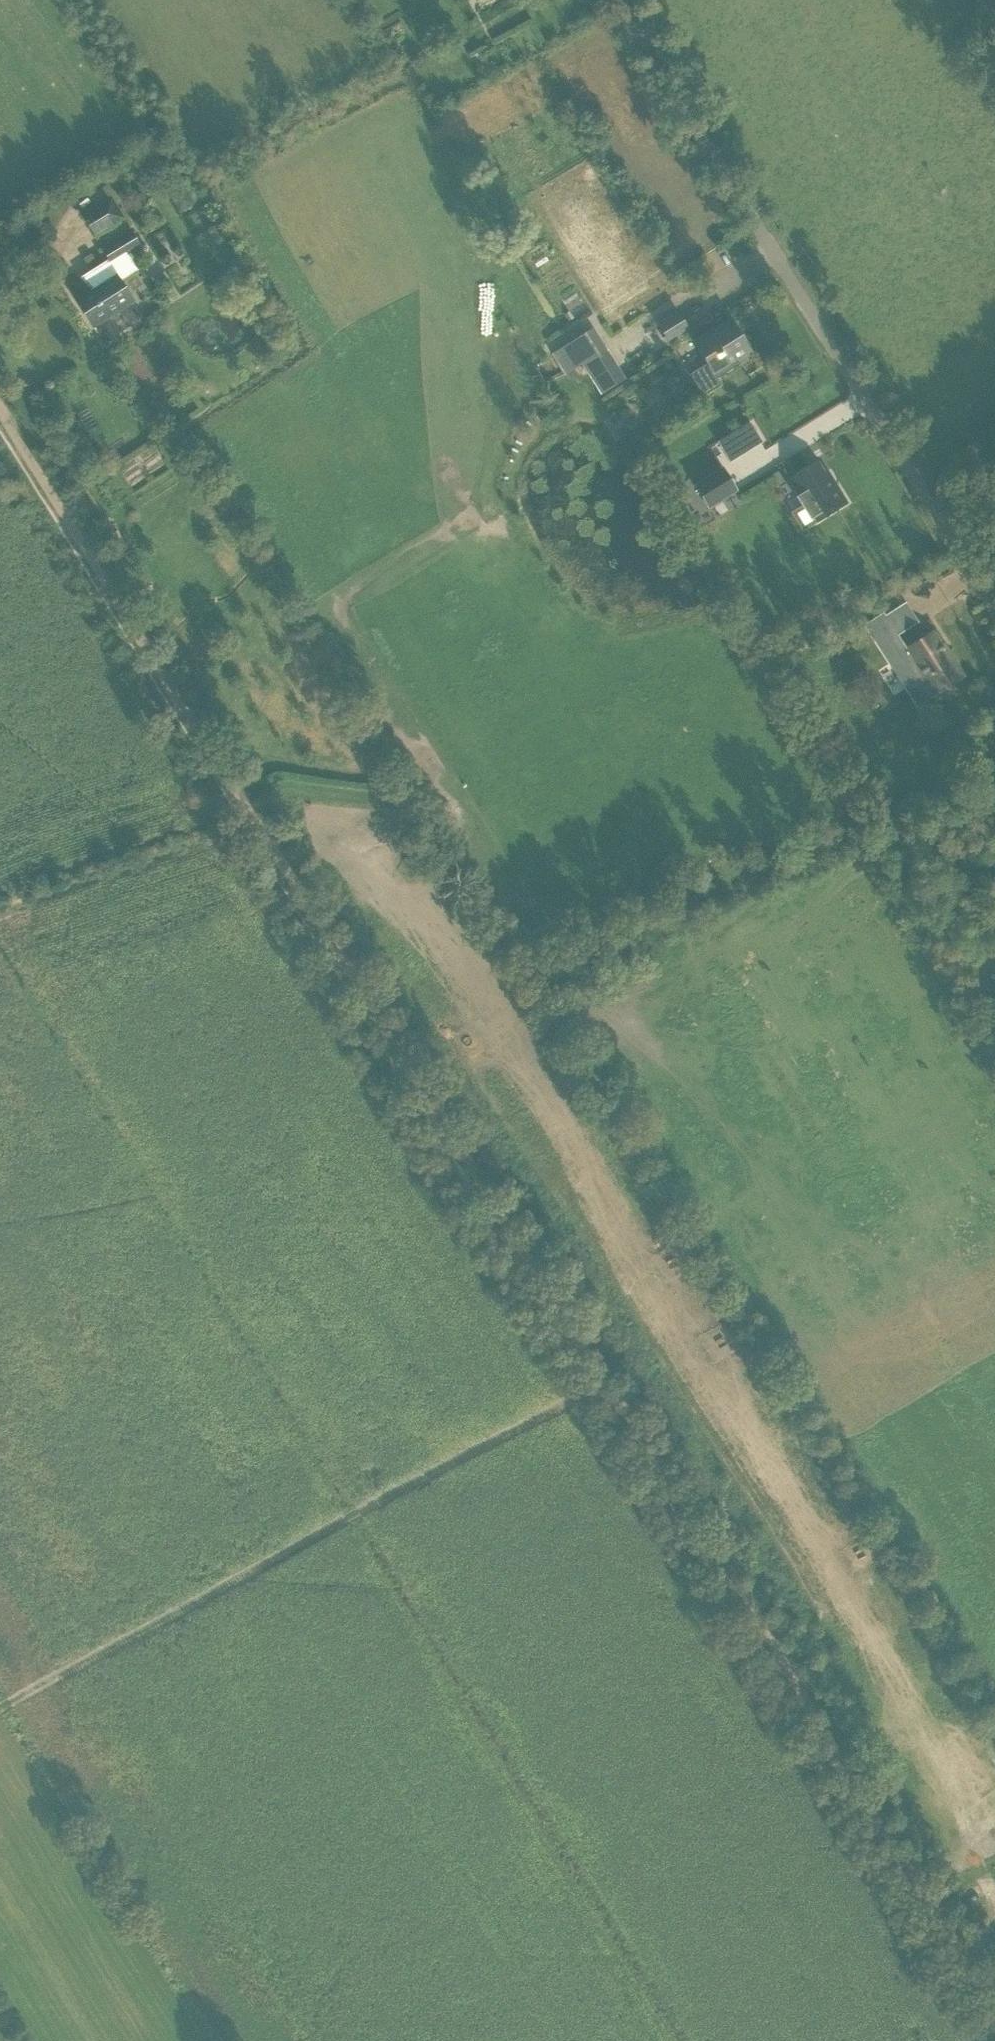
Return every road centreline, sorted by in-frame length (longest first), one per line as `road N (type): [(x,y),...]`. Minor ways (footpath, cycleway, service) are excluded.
road 1 (track): [(994,2004),(0,411)]
road 2 (unclassified): [(994,607),(615,0)]
road 3 (track): [(865,865),(994,802)]

